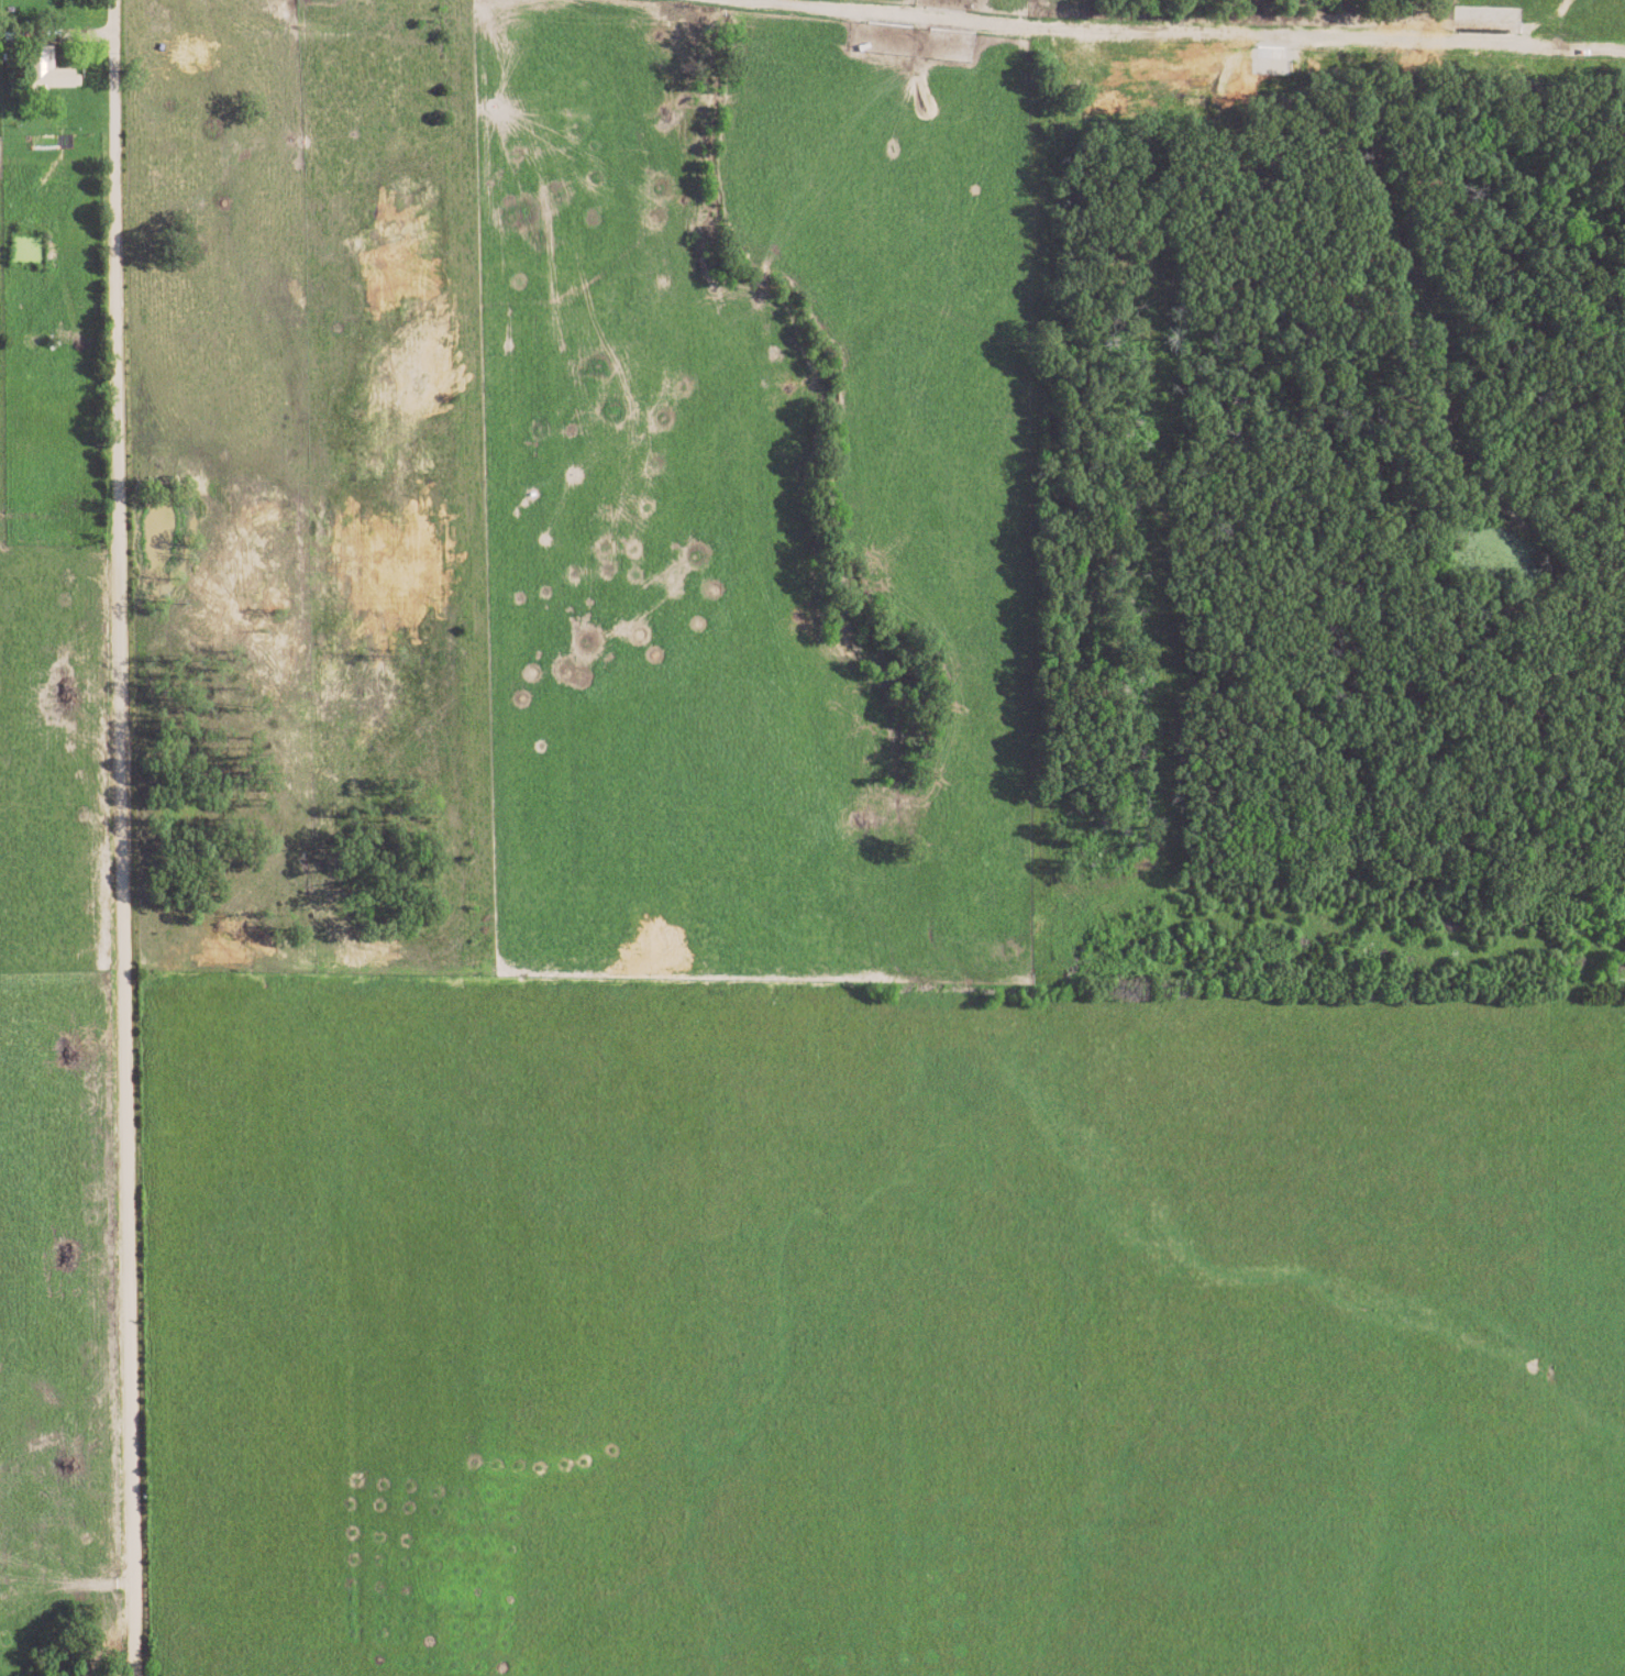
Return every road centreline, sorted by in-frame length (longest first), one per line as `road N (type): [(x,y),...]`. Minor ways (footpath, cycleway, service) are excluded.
road 1 (residential): [(140,1675),(124,1095),(114,0)]

